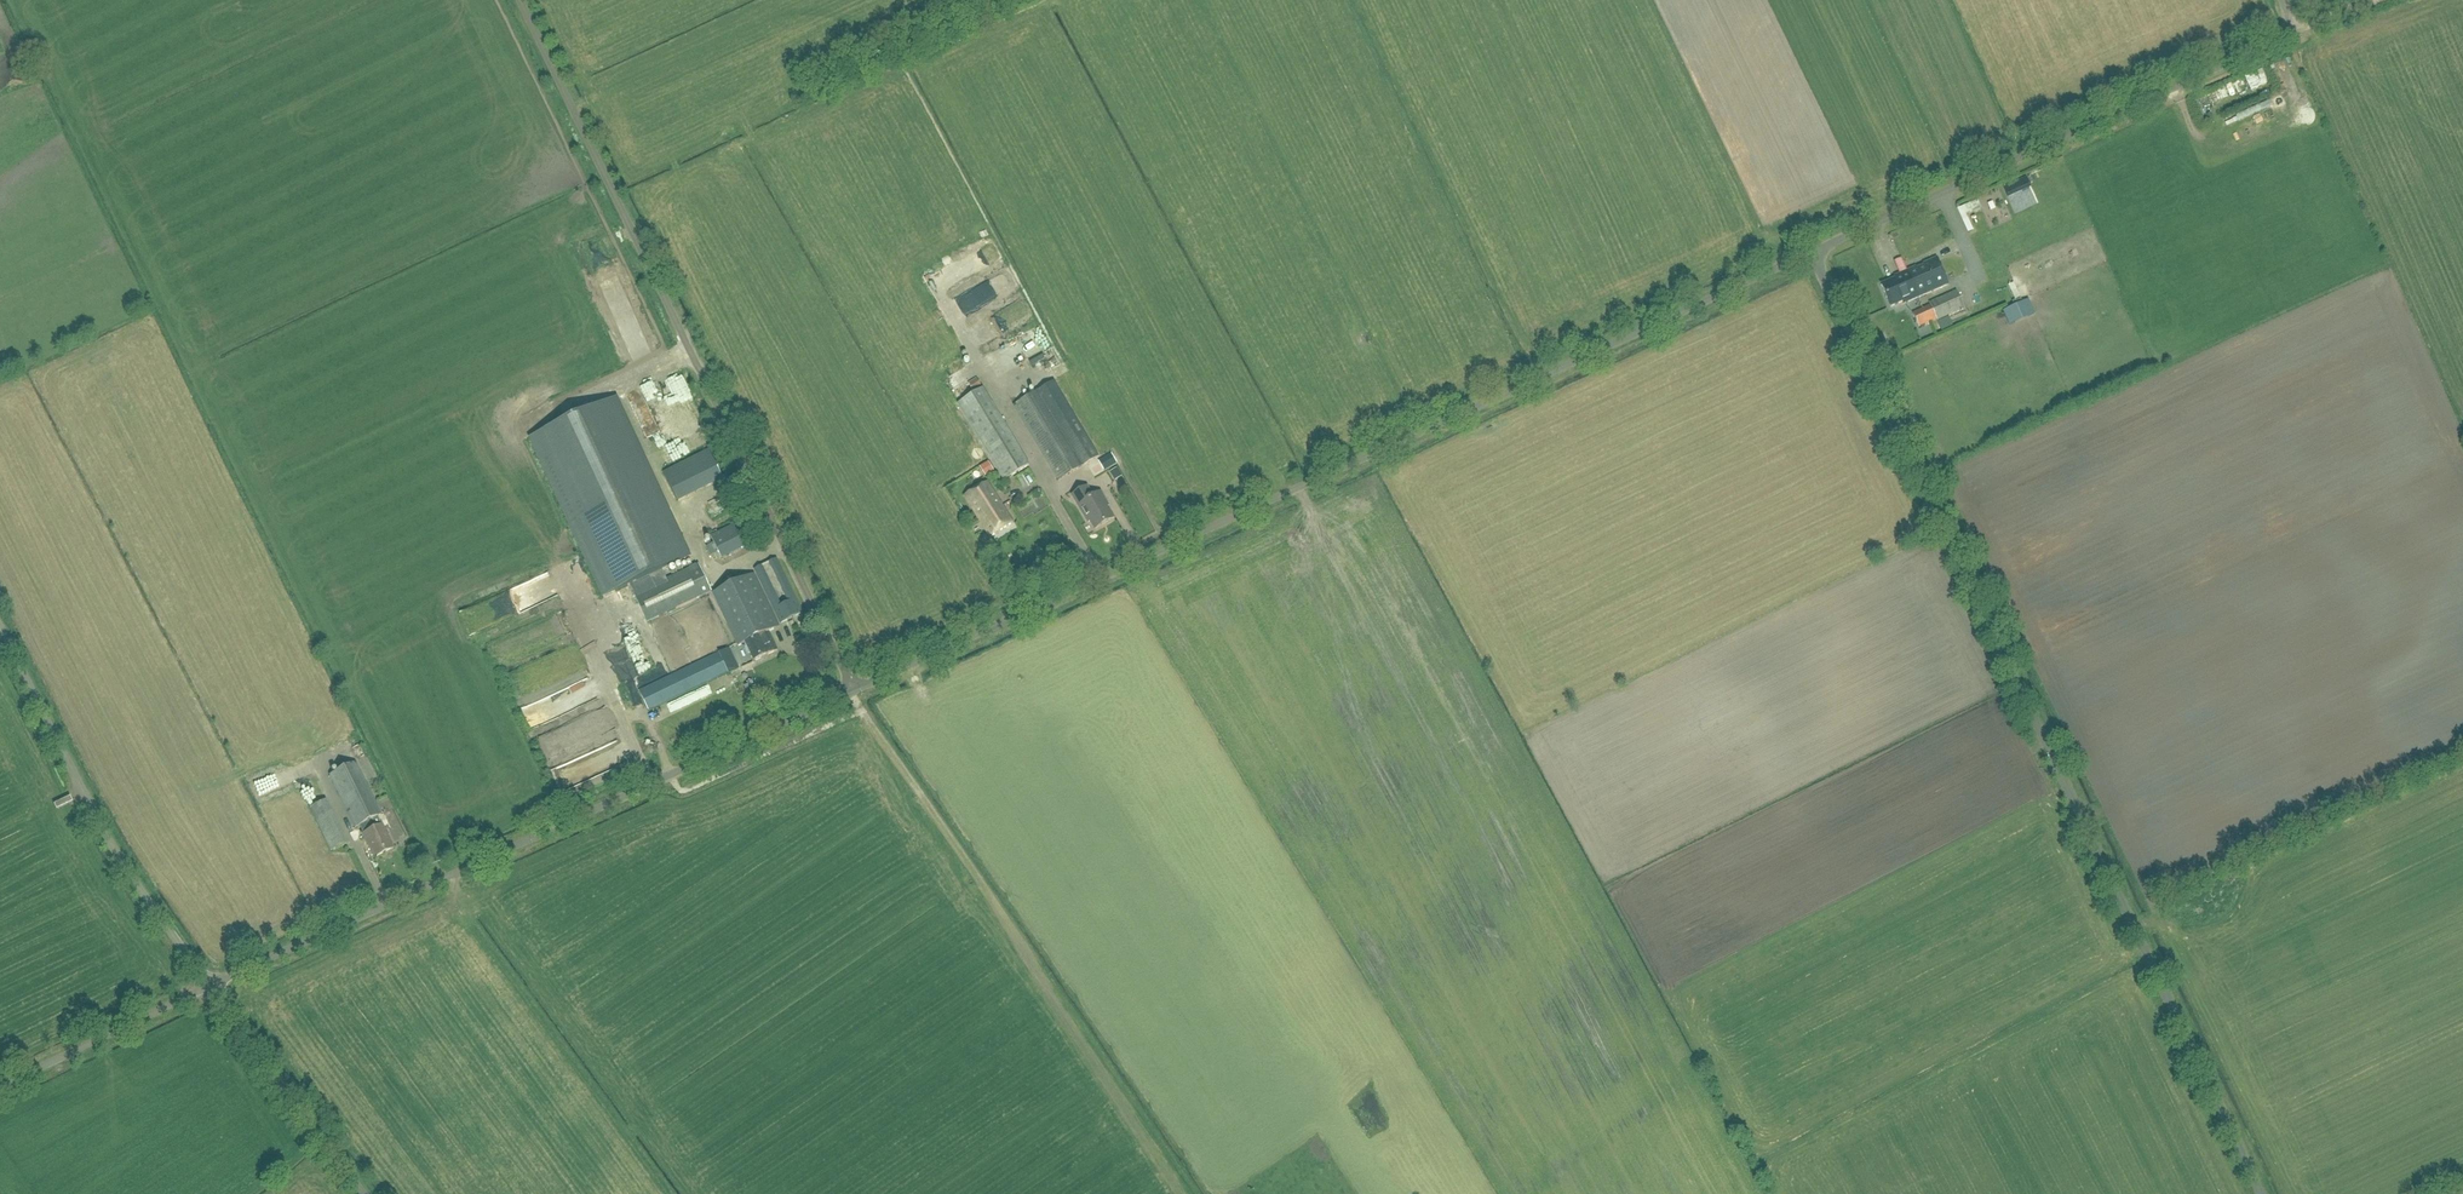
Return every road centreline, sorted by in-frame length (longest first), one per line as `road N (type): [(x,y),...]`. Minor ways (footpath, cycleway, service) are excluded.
road 1 (unclassified): [(856,691),(1812,252)]
road 2 (unclassified): [(2261,1193),(1812,252)]
road 3 (unclassified): [(856,691),(519,0)]
road 4 (unclassified): [(209,986),(856,691)]
road 5 (unclassified): [(1812,252),(2295,31),(2281,0)]
road 6 (unclassified): [(209,986),(110,842),(0,625)]
road 7 (unclassified): [(369,1193),(209,986)]
road 8 (unclassified): [(0,1087),(209,986)]

